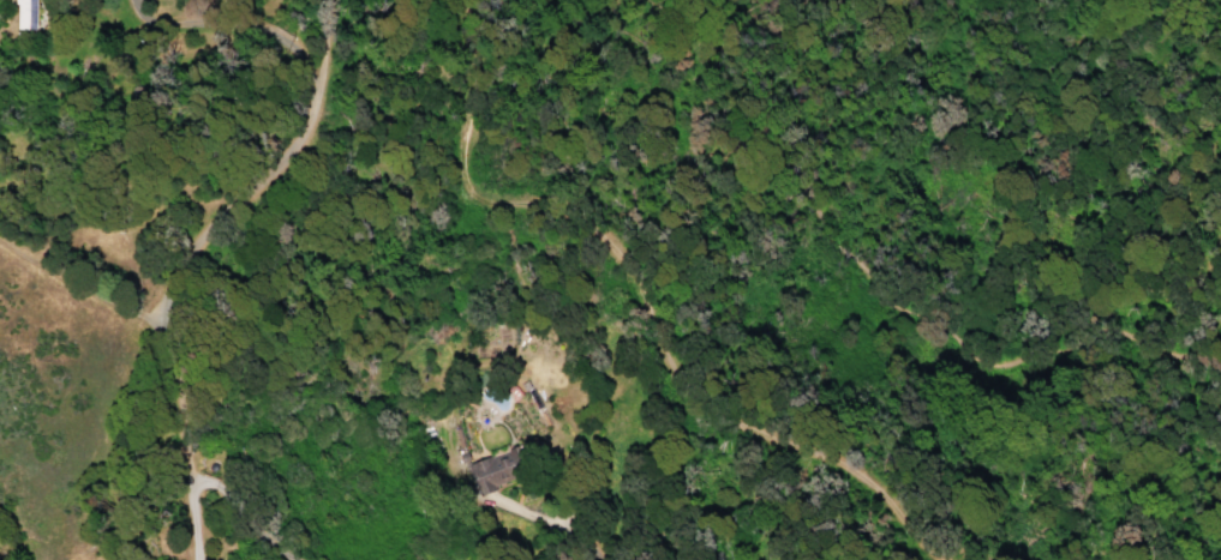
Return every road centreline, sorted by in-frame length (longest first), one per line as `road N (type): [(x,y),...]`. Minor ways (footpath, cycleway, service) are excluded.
road 1 (track): [(444,0),(460,37),(450,176),(485,206),(538,210),(591,235),(628,281),(645,341),(675,399),(699,421),(872,498),(923,559)]
road 2 (track): [(684,0),(725,54),(750,66),(762,141),(874,303),(915,321),(965,360),(1016,362),(1100,336),(1220,374)]
road 3 (track): [(193,559),(162,307),(202,210),(214,201),(244,204),(309,120),(317,0)]
road 4 (track): [(163,326),(128,318),(0,242)]

